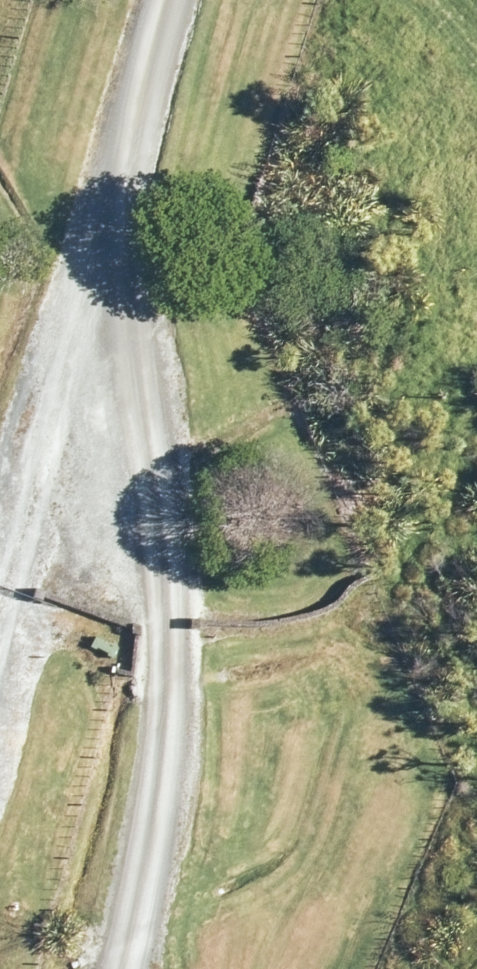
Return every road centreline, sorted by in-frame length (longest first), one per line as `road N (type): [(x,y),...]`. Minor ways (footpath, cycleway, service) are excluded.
road 1 (track): [(66,282),(122,364),(136,505),(133,655),(81,968)]
road 2 (track): [(0,550),(136,0)]

